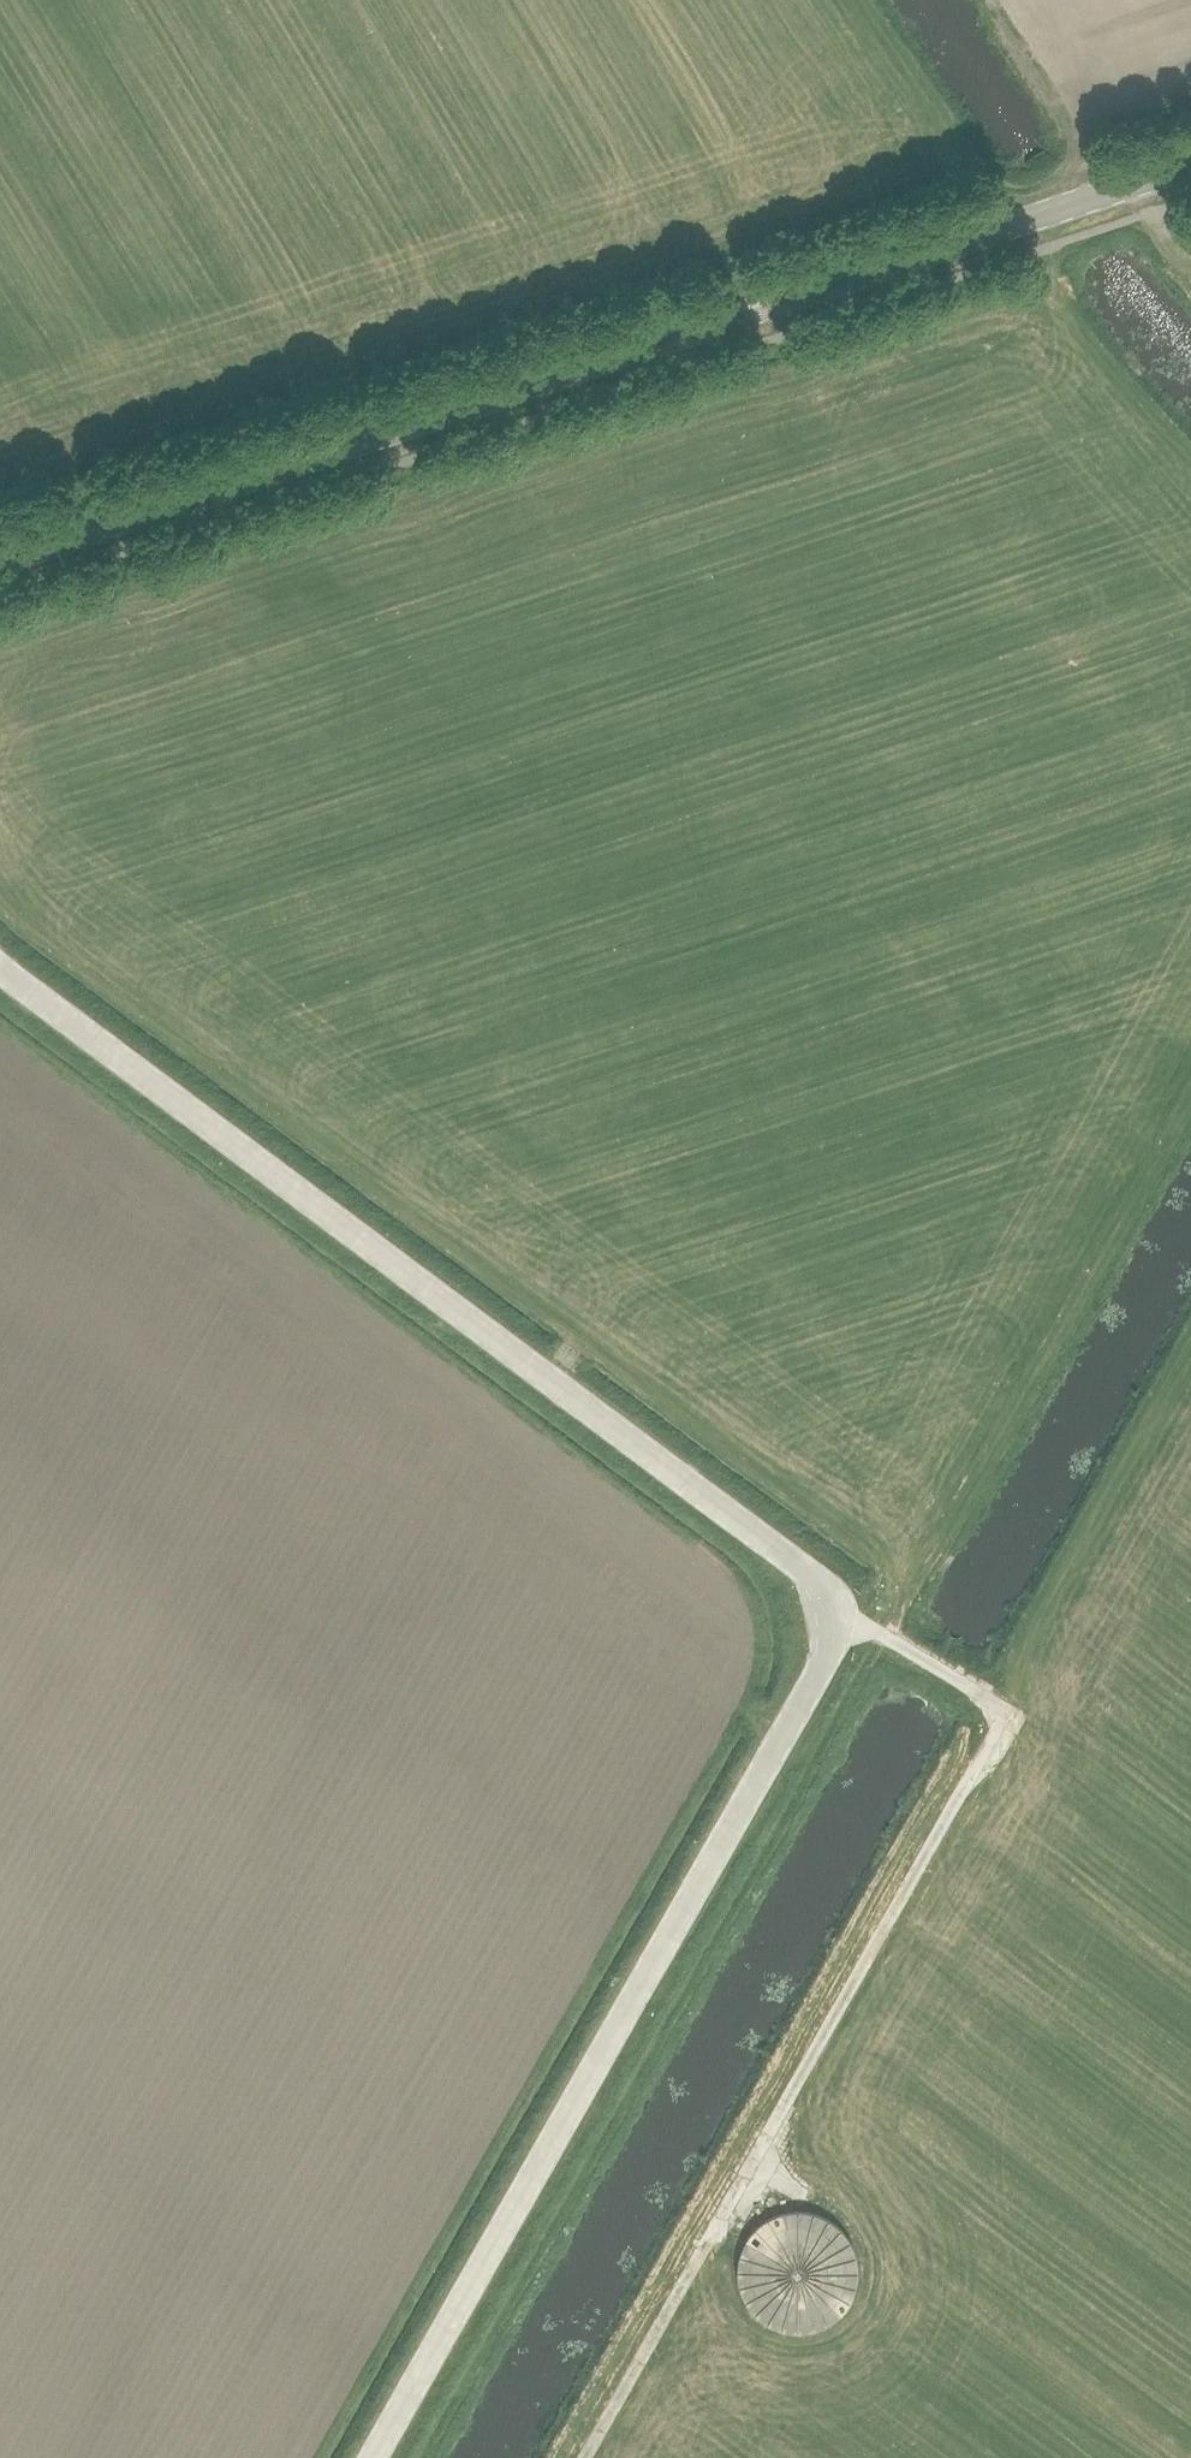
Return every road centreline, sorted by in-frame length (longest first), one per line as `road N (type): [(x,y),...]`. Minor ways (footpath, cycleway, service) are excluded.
road 1 (tertiary): [(370,2457),(831,1649),(834,1617),(816,1584),(0,969)]
road 2 (secondary): [(0,560),(1190,167)]

